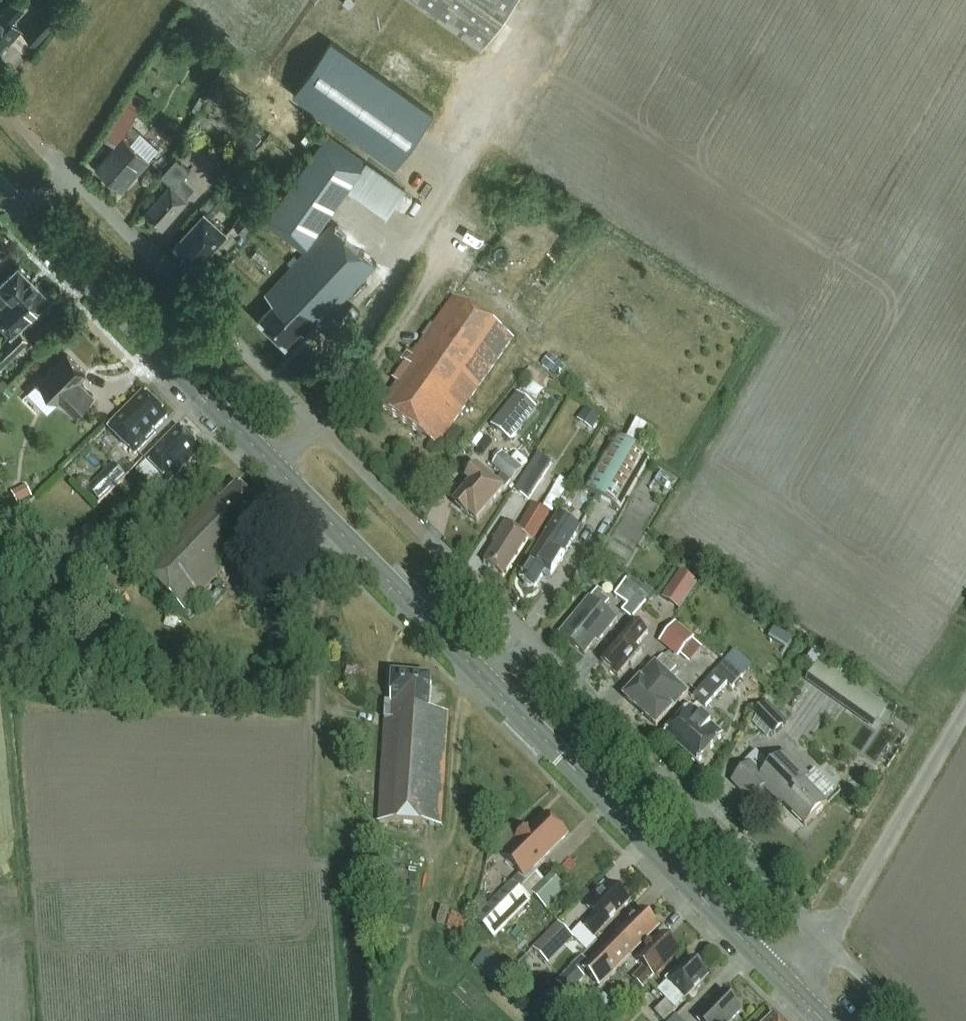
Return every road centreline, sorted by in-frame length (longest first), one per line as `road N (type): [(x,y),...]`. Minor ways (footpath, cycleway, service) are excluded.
road 1 (tertiary): [(825,1020),(485,679)]
road 2 (tertiary): [(277,471),(28,221)]
road 3 (residential): [(659,772),(905,1020)]
road 4 (tertiary): [(485,679),(277,471)]
road 5 (residential): [(71,176),(202,310)]
road 6 (residential): [(424,536),(525,638)]
road 7 (residential): [(525,638),(619,733)]

